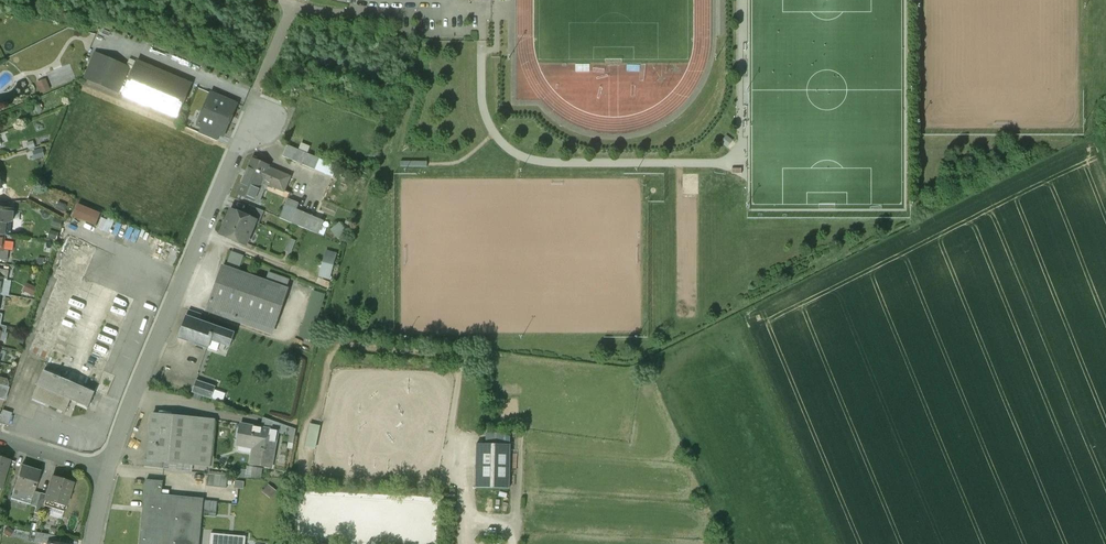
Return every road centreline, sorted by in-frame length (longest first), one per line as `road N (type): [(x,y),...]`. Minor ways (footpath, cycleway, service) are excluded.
road 1 (residential): [(262,124),(234,151),(106,471)]

